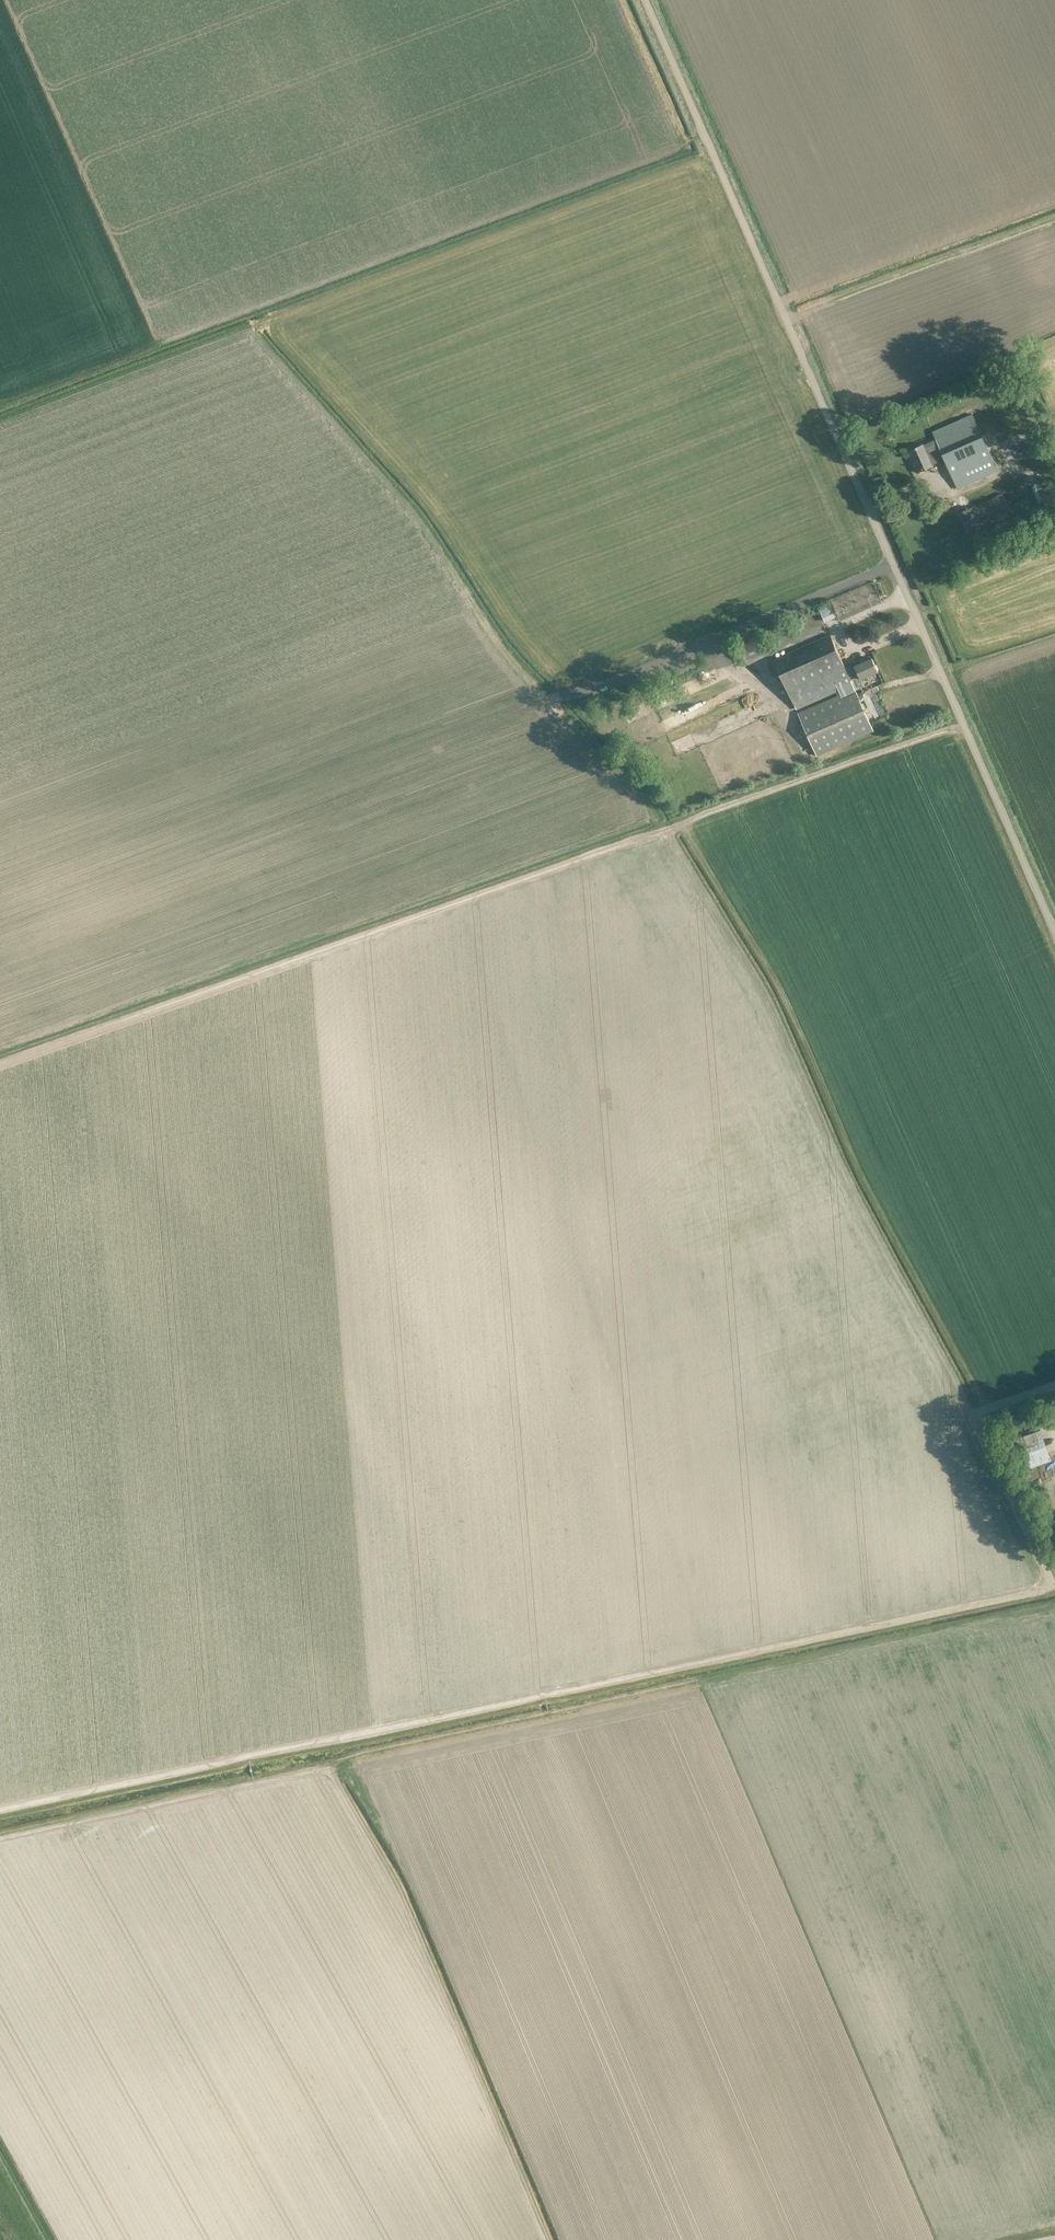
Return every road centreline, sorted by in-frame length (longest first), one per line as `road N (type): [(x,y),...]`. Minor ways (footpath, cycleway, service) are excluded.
road 1 (unclassified): [(1054,937),(642,0)]

